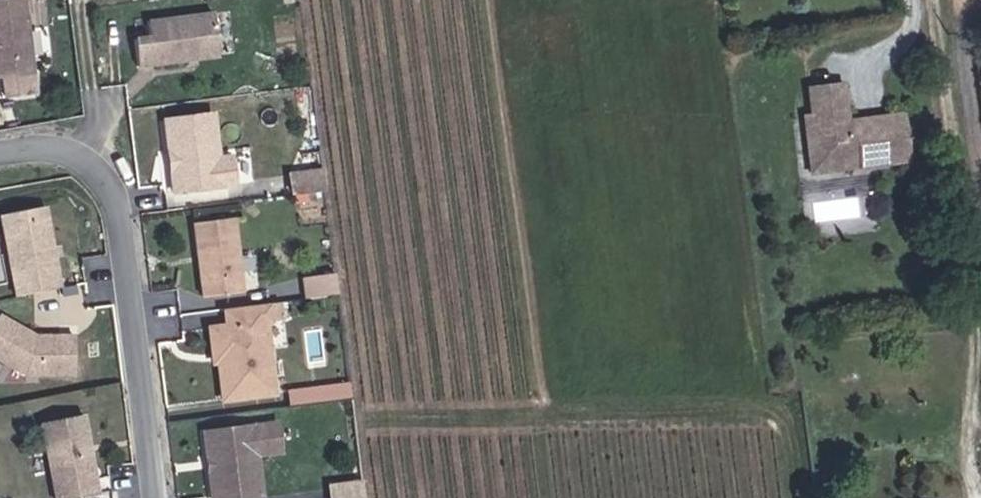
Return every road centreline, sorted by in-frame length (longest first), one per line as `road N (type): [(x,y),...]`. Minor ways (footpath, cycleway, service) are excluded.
road 1 (residential): [(147,497),(109,219),(66,156),(0,153)]

